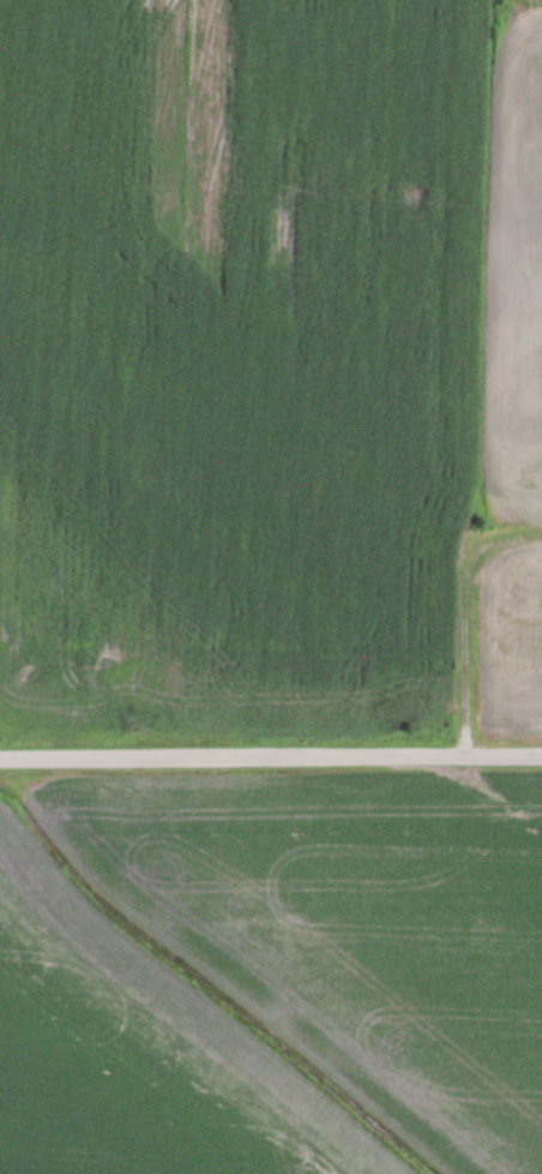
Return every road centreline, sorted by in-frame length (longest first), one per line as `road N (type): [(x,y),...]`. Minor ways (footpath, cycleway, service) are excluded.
road 1 (tertiary): [(541,766),(0,760)]

